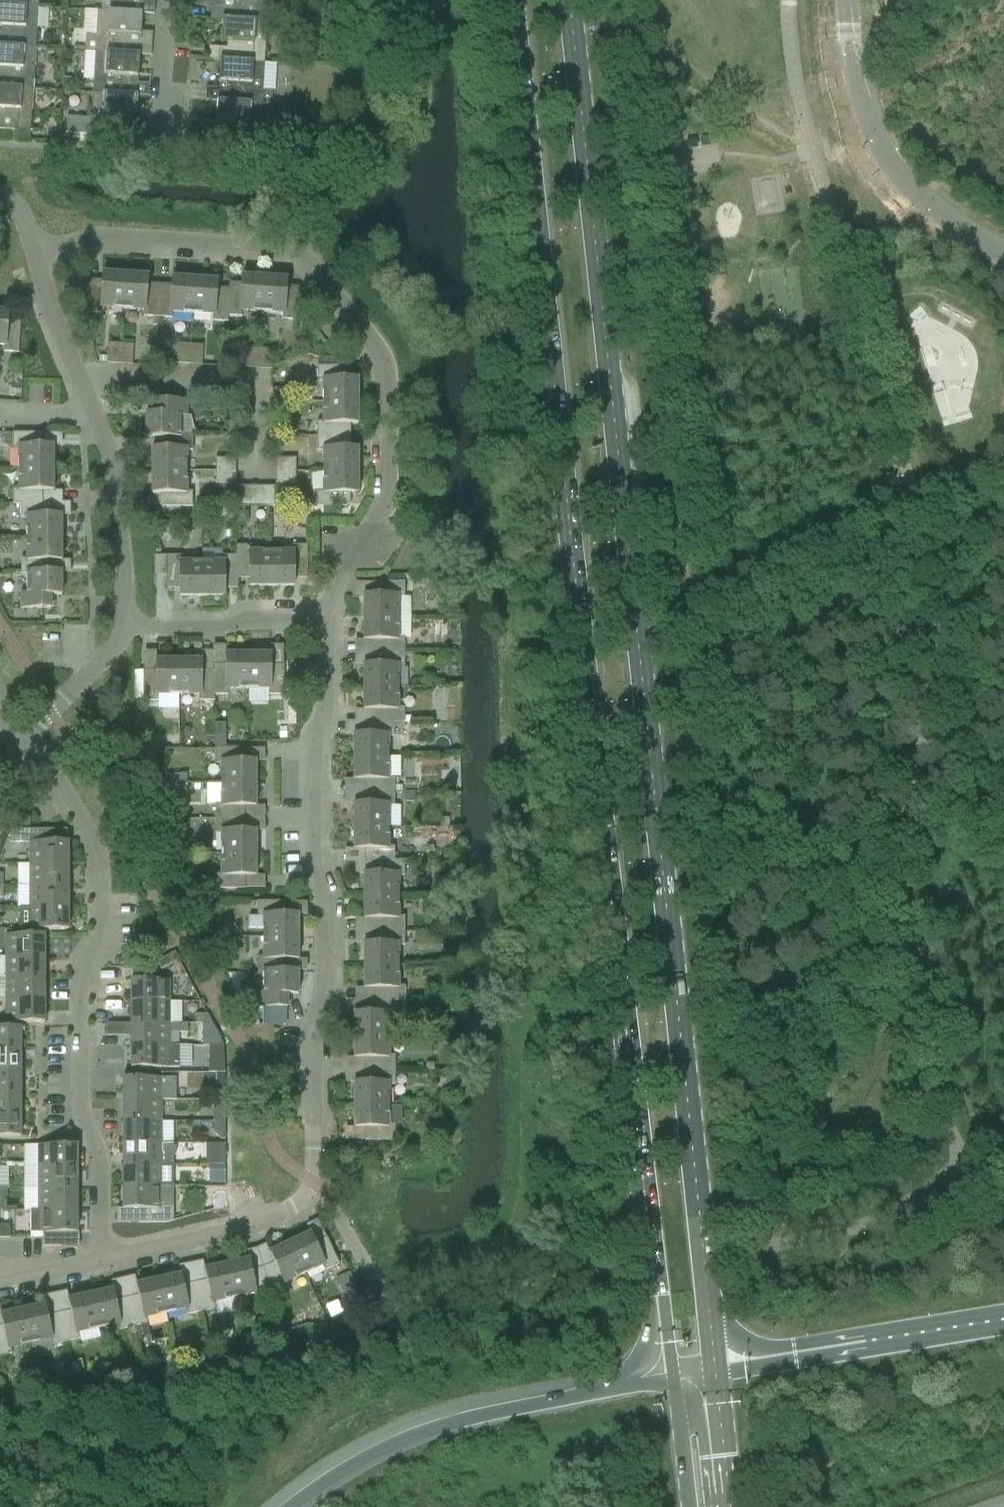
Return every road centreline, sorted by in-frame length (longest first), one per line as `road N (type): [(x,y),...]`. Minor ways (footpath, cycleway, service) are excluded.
road 1 (secondary): [(513,0),(611,896),(674,1380)]
road 2 (secondary): [(716,1375),(569,0)]
road 3 (residential): [(102,1264),(287,1210),(314,1183),(314,1022),(328,995),(329,898),(315,862),(326,604)]
road 4 (residential): [(326,604),(387,487),(387,361),(305,256),(96,240),(32,252)]
road 5 (residential): [(102,1264),(97,1151),(79,1115),(80,980),(100,944),(96,850),(30,750)]
road 6 (motorway): [(674,1380),(424,1432),(344,1469),(291,1506)]
road 7 (tertiary): [(1003,252),(931,207),(882,159),(859,95),(845,0)]
road 8 (motorway): [(1003,1328),(716,1375)]
road 9 (residential): [(260,472),(258,391),(76,380)]
road 10 (residential): [(127,621),(109,458),(91,415)]
road 11 (residential): [(127,621),(326,604)]
road 12 (residential): [(30,750),(51,706),(118,642),(127,621)]
road 13 (unclassified): [(163,140),(168,0)]
road 14 (residential): [(76,380),(32,252)]
road 15 (secondary): [(730,1506),(716,1375)]
road 16 (secondary): [(674,1380),(688,1506)]

